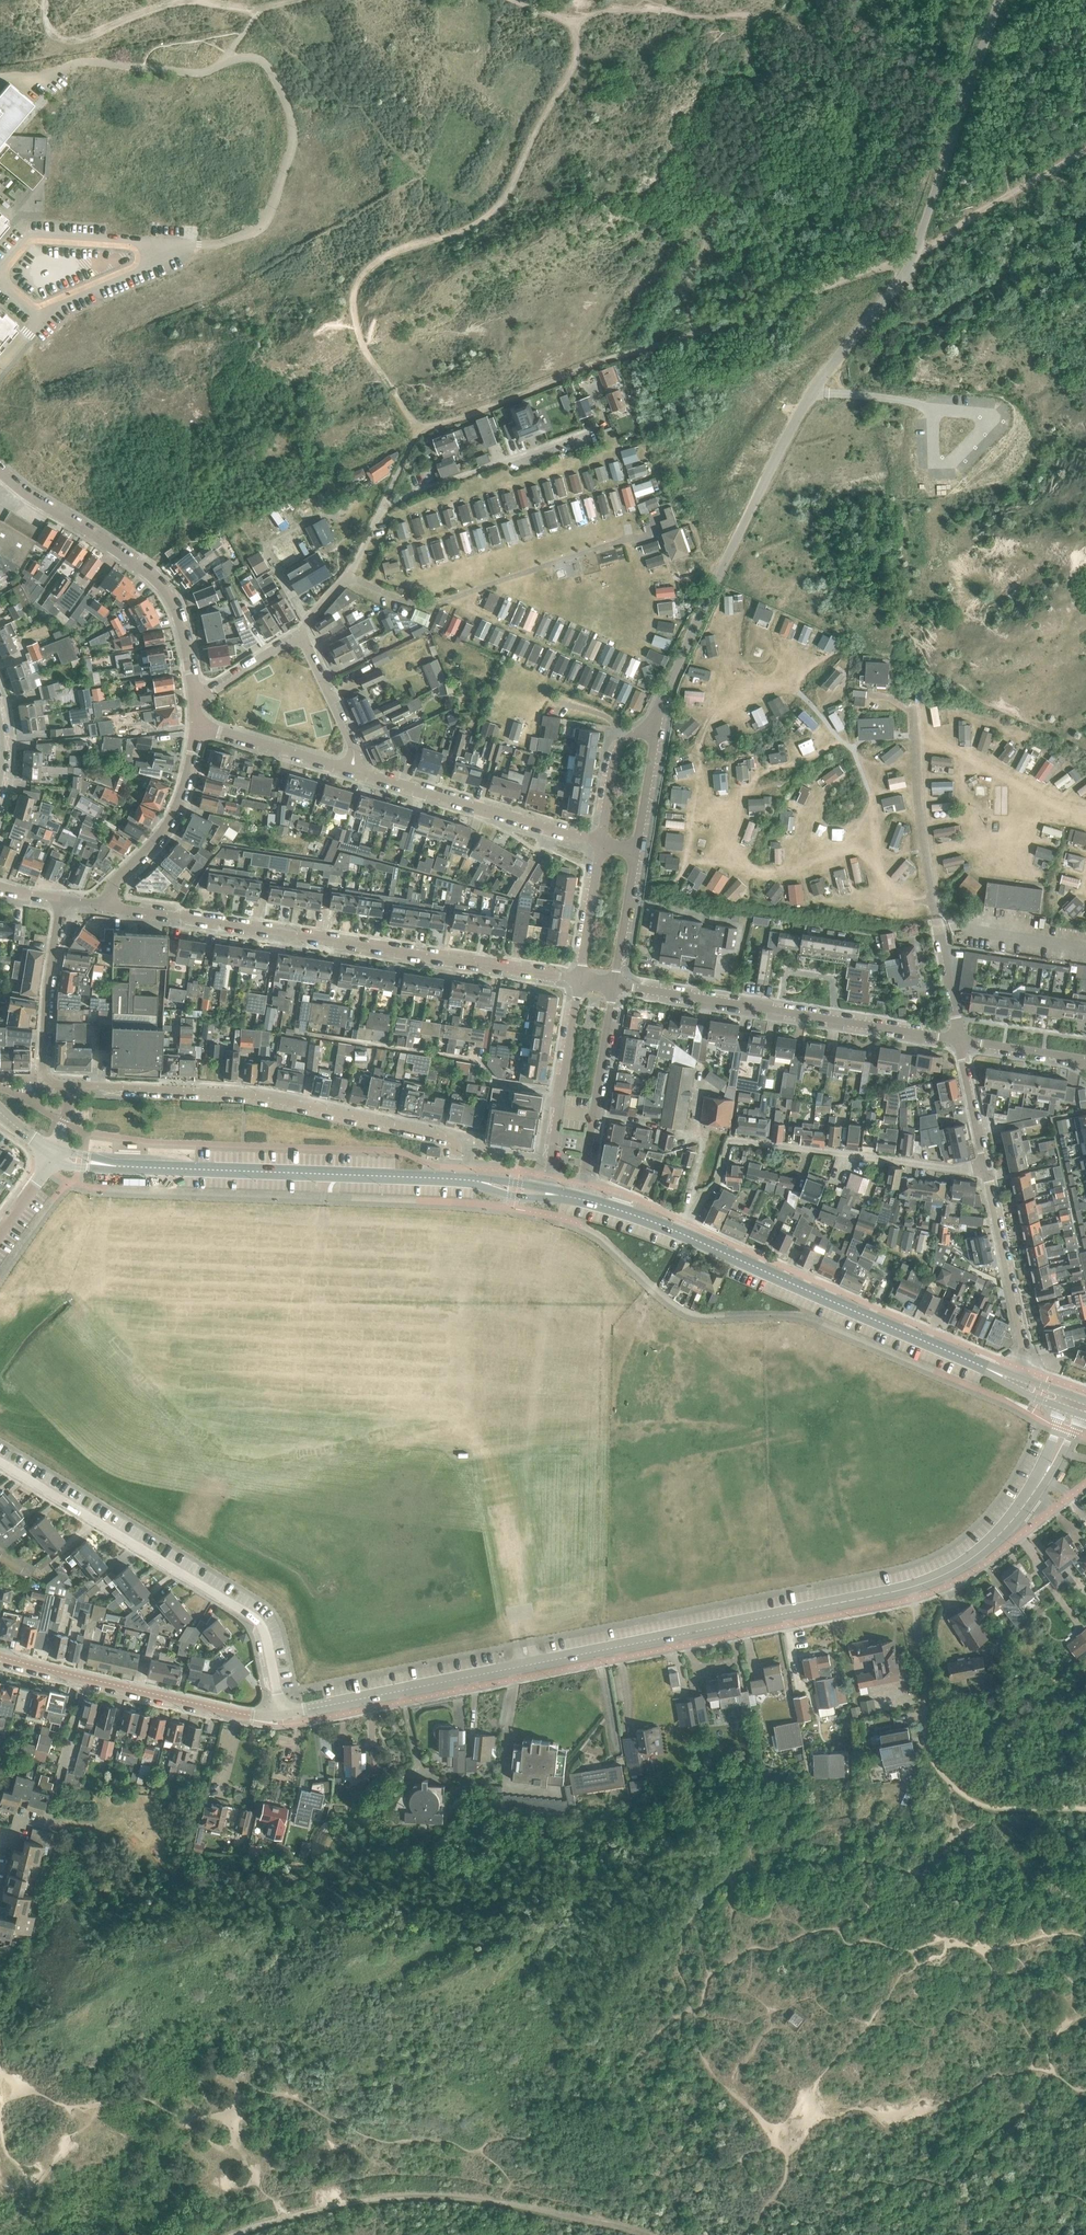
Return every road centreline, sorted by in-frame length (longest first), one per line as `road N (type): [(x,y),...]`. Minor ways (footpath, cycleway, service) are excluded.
road 1 (tertiary): [(281,1714),(918,1585),(970,1559),(1014,1519),(1048,1476),(1075,1403)]
road 2 (unclassified): [(718,582),(813,394),(914,261),(999,0)]
road 3 (residential): [(105,905),(580,980)]
road 4 (residential): [(74,1087),(263,1096),(450,1137),(456,1180)]
road 5 (secondary): [(456,1180),(80,1165),(55,1155)]
road 6 (tertiary): [(281,1714),(255,1618),(0,1462)]
road 7 (track): [(619,2226),(424,2195),(318,2208),(231,2234)]
road 8 (secondary): [(1017,1381),(685,1234)]
road 9 (residential): [(685,1234),(734,1140),(984,1169)]
road 10 (residential): [(618,987),(958,1039)]
road 11 (unclassified): [(347,576),(405,601),(438,603),(657,534)]
road 12 (residential): [(194,700),(184,632),(165,593),(0,468)]
road 13 (residential): [(0,1656),(248,1716),(281,1714)]
road 14 (residential): [(602,844),(363,773)]
road 15 (unclassified): [(384,508),(591,432)]
road 16 (residential): [(1017,1381),(1025,1355),(984,1169)]
road 17 (residential): [(577,1199),(618,987)]
road 18 (residential): [(580,980),(546,1192)]
road 19 (residential): [(105,905),(111,886),(177,807),(197,725)]
road 20 (residential): [(43,1075),(59,899)]
road 21 (residential): [(363,773),(197,725)]
road 22 (residential): [(660,708),(612,767),(602,844)]
road 23 (residential): [(363,773),(301,636)]
road 24 (residential): [(643,851),(660,708)]
road 25 (track): [(928,1739),(915,1599)]
road 26 (residential): [(660,708),(718,582)]
road 27 (residential): [(618,987),(643,851)]
road 28 (residential): [(602,844),(580,980)]
road 29 (residential): [(984,1169),(958,1039)]
road 30 (residential): [(958,1039),(1085,1063)]
road 31 (residential): [(194,700),(301,636)]

